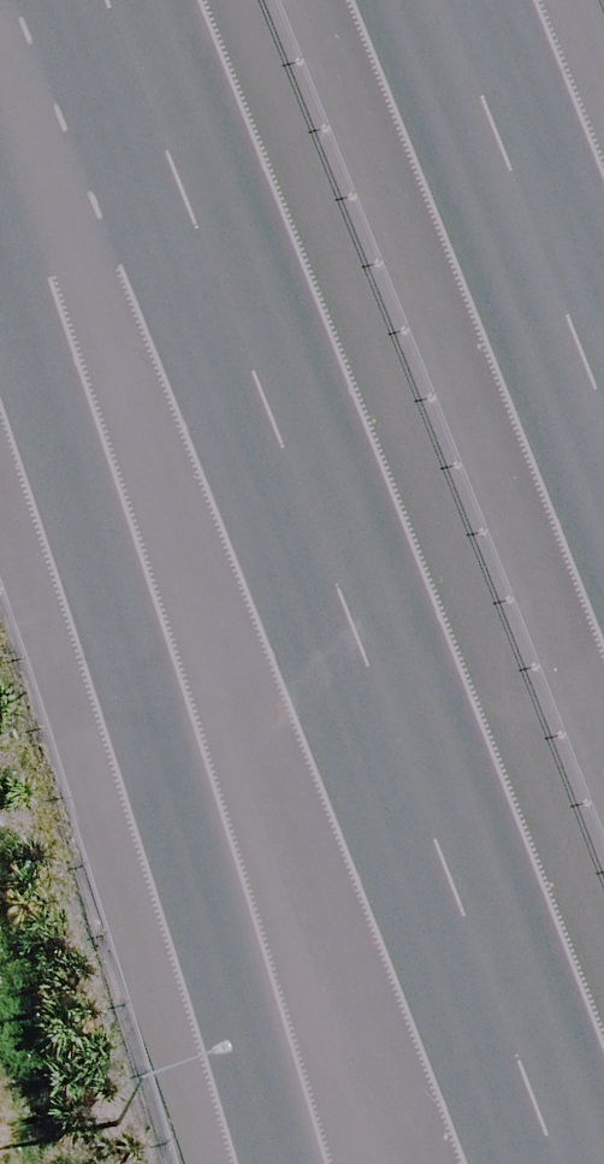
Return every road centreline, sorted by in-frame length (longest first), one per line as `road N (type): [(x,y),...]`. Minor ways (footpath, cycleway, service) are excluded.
road 1 (motorway): [(547,1163),(100,0)]
road 2 (motorway): [(274,1163),(57,434),(0,25)]
road 3 (motorway): [(389,0),(603,557)]

